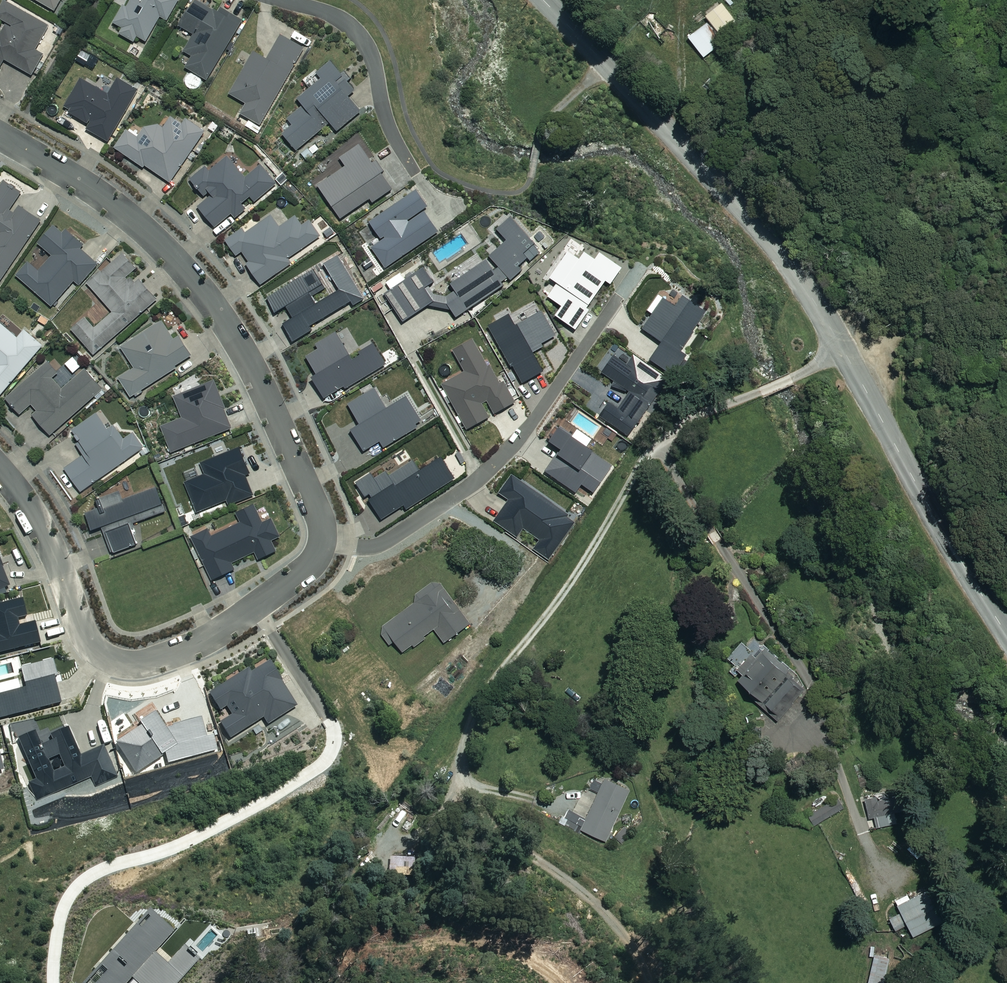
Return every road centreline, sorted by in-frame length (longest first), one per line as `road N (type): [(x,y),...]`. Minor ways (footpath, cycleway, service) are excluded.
road 1 (tertiary): [(544,0),(792,268),(1006,635)]
road 2 (residential): [(0,136),(110,201),(209,296),(277,417),(319,510),(323,541)]
road 3 (residential): [(617,302),(528,428),(474,484),(384,543),(323,541)]
road 4 (residential): [(256,606),(151,660),(115,661),(97,652),(37,519),(0,469)]
road 5 (residential): [(414,172),(390,130),(373,60),(358,33),(332,14),(280,0)]
road 6 (residential): [(329,720),(256,606)]

